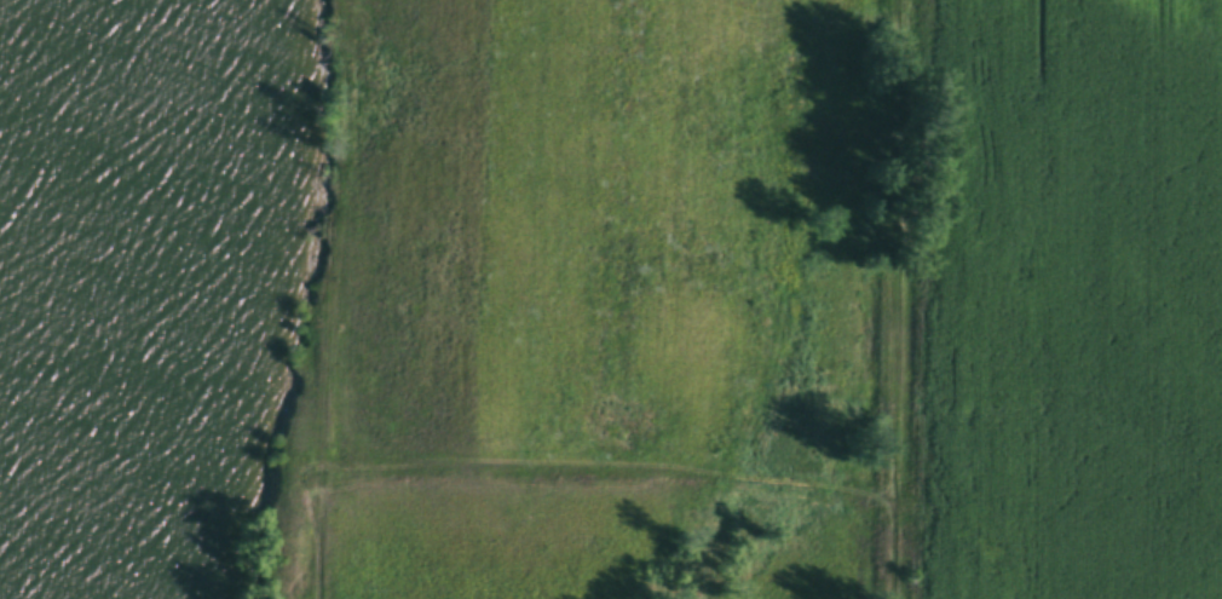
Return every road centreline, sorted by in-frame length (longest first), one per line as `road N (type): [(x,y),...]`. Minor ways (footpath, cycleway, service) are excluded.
road 1 (track): [(324,598),(315,512),(342,154),(343,0)]
road 2 (track): [(890,598),(881,0)]
road 3 (track): [(894,509),(876,493),(808,485),(334,462),(317,449)]

